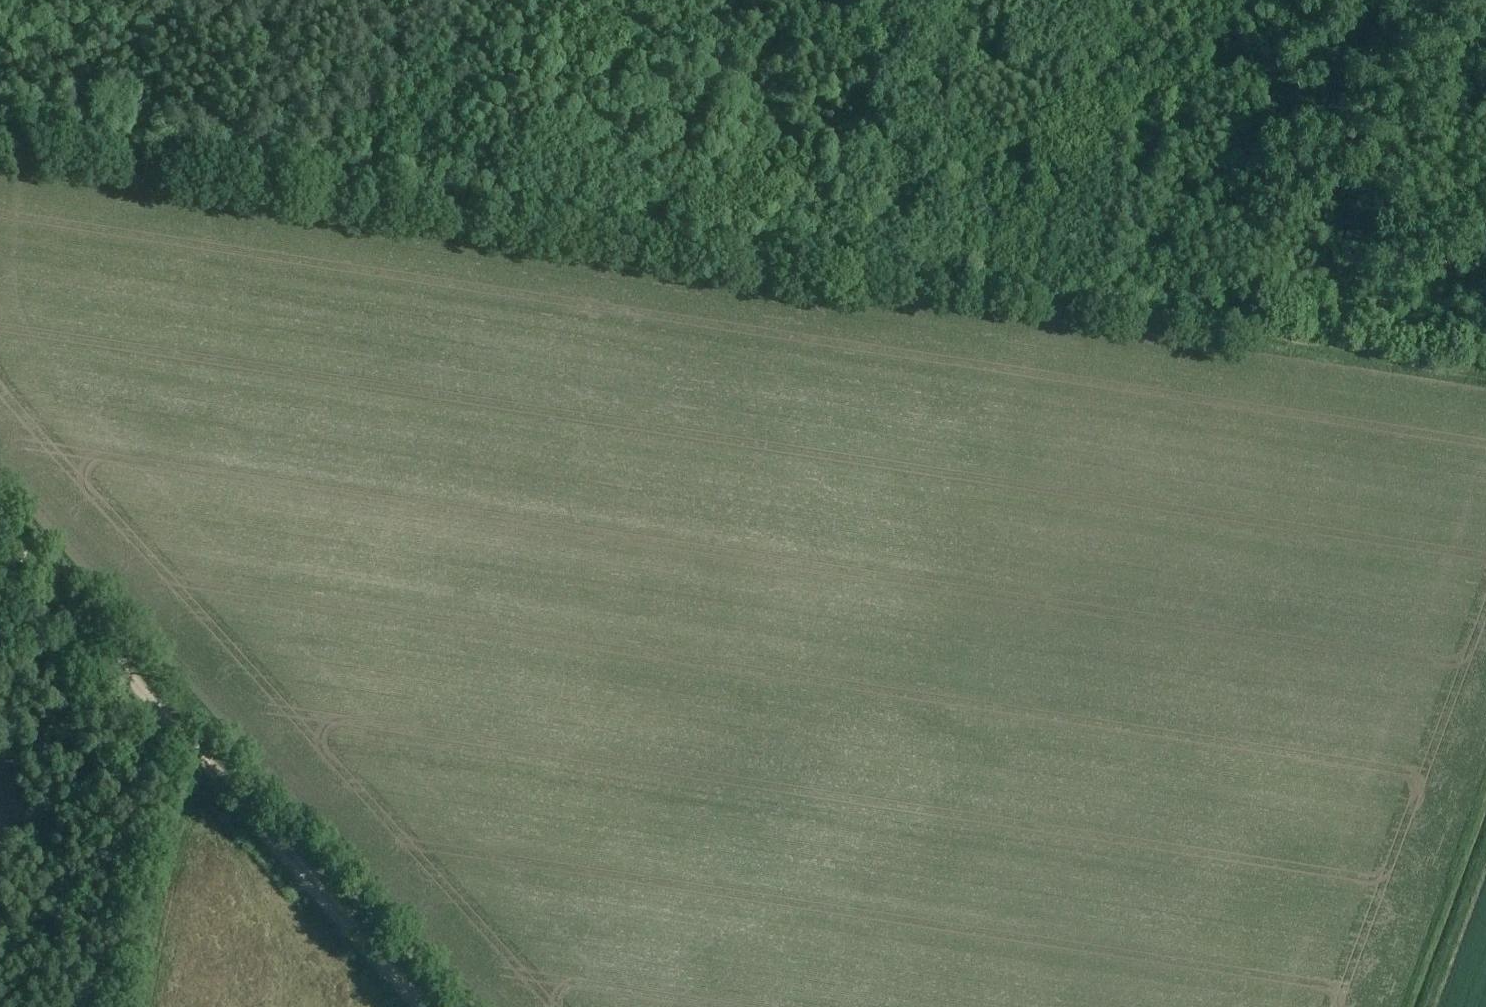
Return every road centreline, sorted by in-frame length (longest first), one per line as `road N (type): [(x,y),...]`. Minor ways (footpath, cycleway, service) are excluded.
road 1 (track): [(424,1006),(0,528)]
road 2 (track): [(1485,375),(1271,338)]

